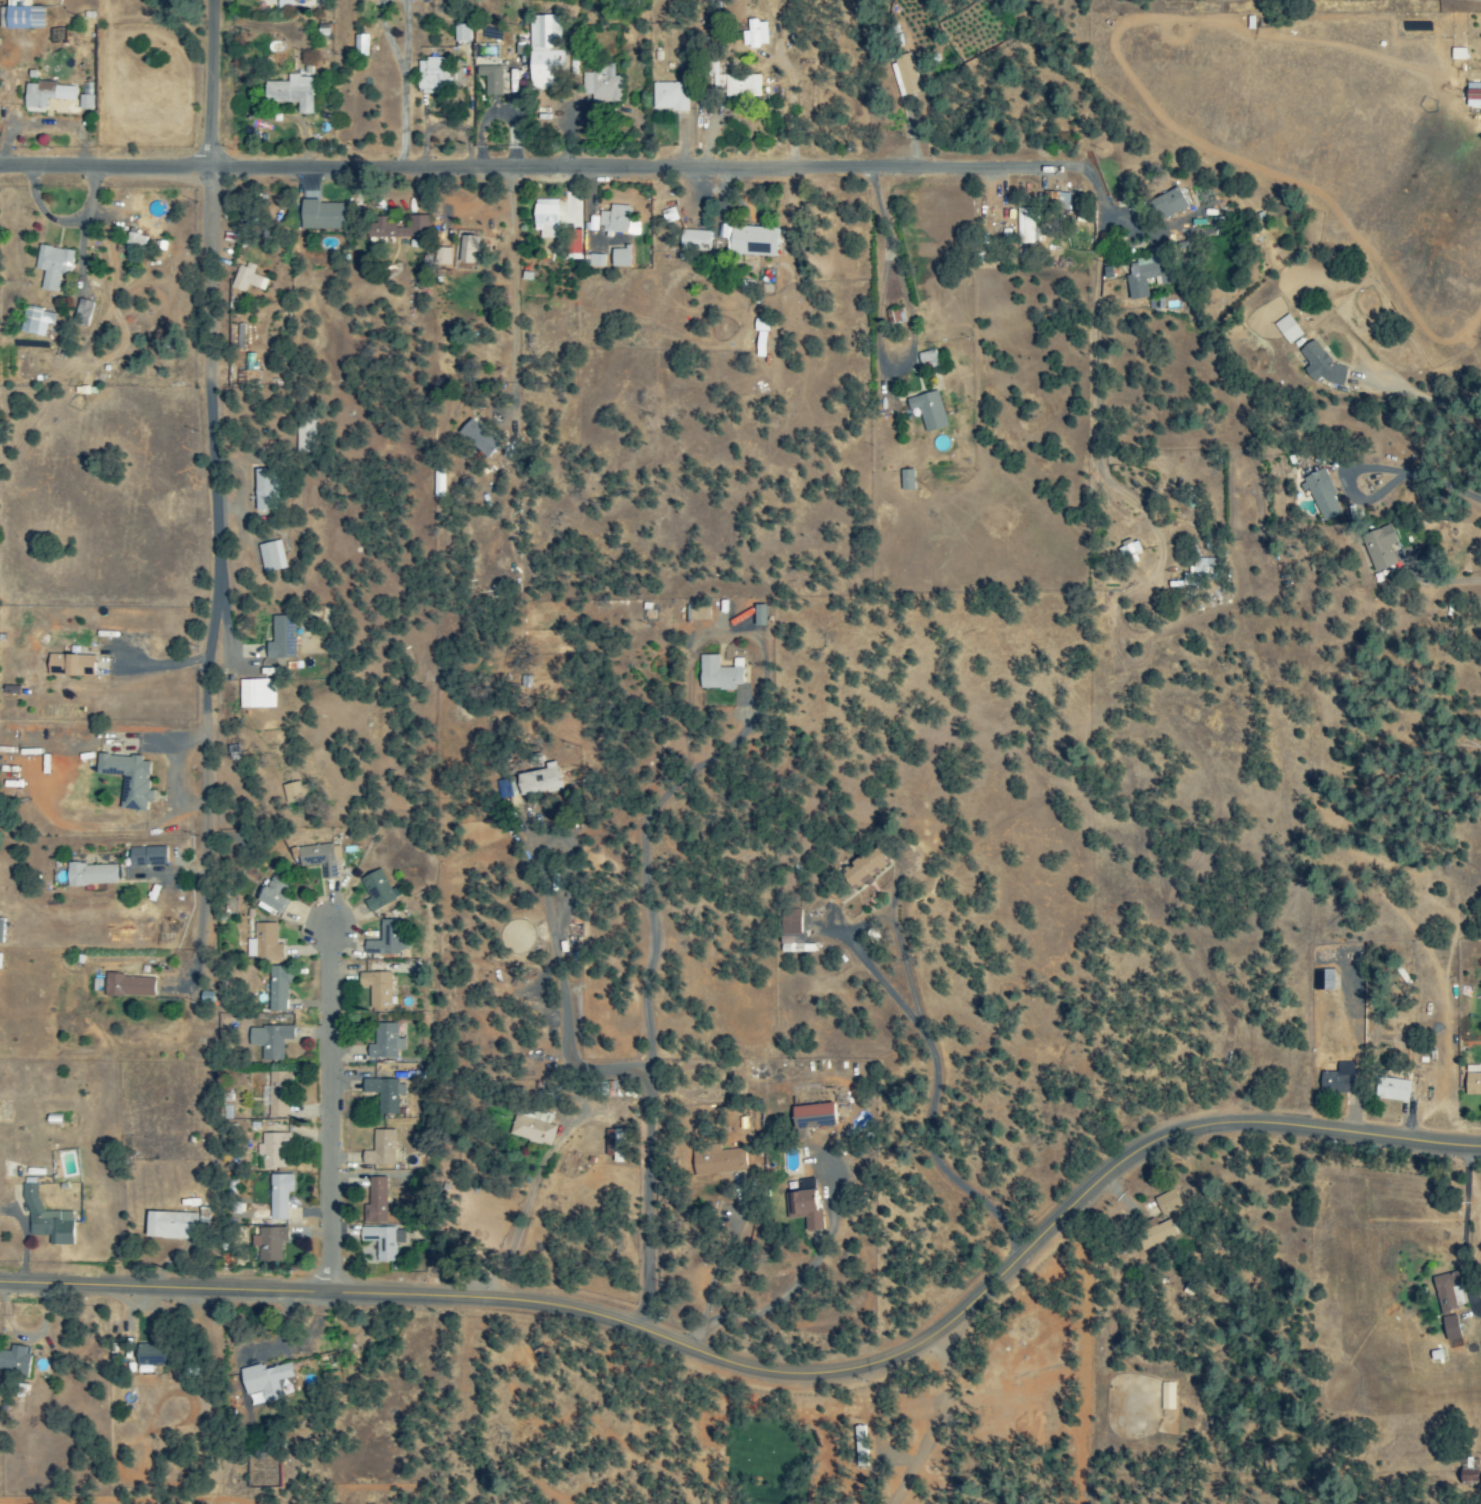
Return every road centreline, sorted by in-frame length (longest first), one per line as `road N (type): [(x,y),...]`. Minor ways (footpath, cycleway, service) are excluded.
road 1 (tertiary): [(1480,1144),(1231,1120),(1175,1133),(1123,1160),(932,1333),(838,1369),(768,1369),(608,1317),(487,1296),(0,1281)]
road 2 (residential): [(1070,167),(0,168)]
road 3 (residential): [(213,994),(213,0)]
road 4 (residential): [(331,1291),(329,926)]
road 5 (residential): [(127,1286),(105,1102)]
road 6 (residential): [(875,167),(890,271),(871,328)]
road 7 (residential): [(330,1125),(271,1114),(222,1075)]

